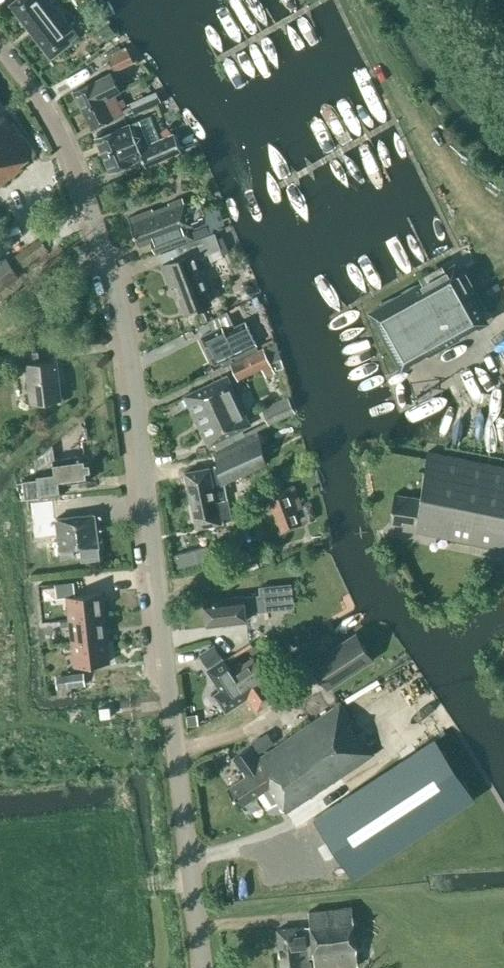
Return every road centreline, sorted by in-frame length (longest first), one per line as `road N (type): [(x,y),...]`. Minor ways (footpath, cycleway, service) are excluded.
road 1 (unclassified): [(158,594),(127,341),(110,283),(64,152),(0,56)]
road 2 (unclassified): [(205,967),(158,594)]
road 3 (residential): [(158,594),(326,538)]
road 4 (unclassified): [(503,114),(447,56),(421,0)]

